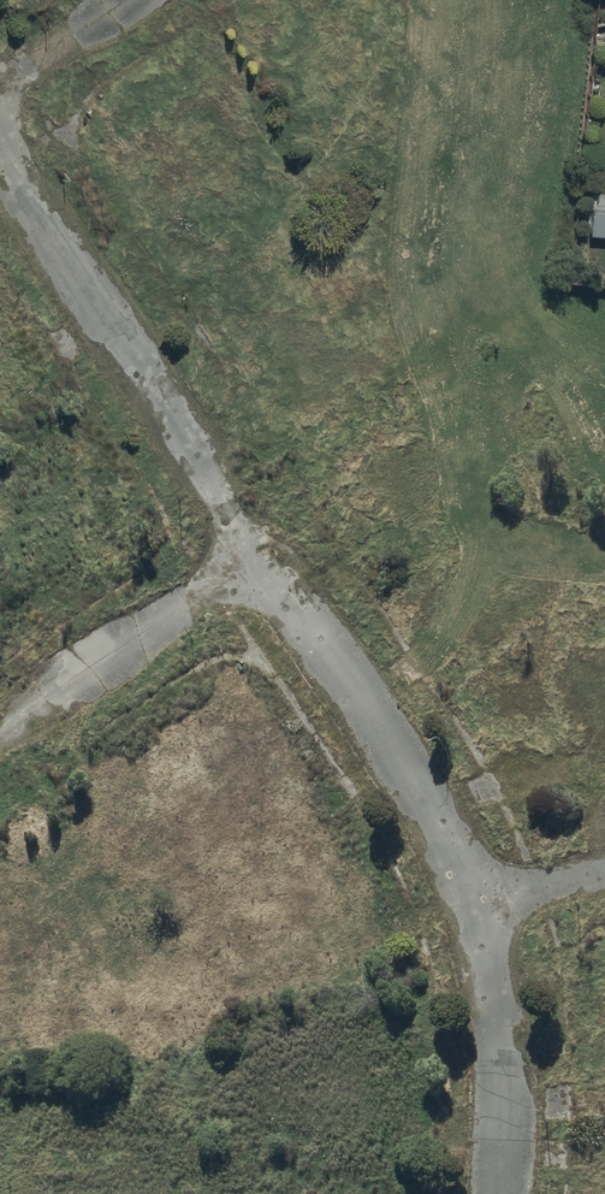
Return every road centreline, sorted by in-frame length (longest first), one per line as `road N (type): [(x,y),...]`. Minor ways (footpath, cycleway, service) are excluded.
road 1 (track): [(0,130),(262,549),(440,797),(485,899),(511,997),(518,1134),(511,1193)]
road 2 (track): [(262,549),(0,722)]
road 3 (track): [(0,82),(129,0)]
road 4 (track): [(485,899),(604,868)]

